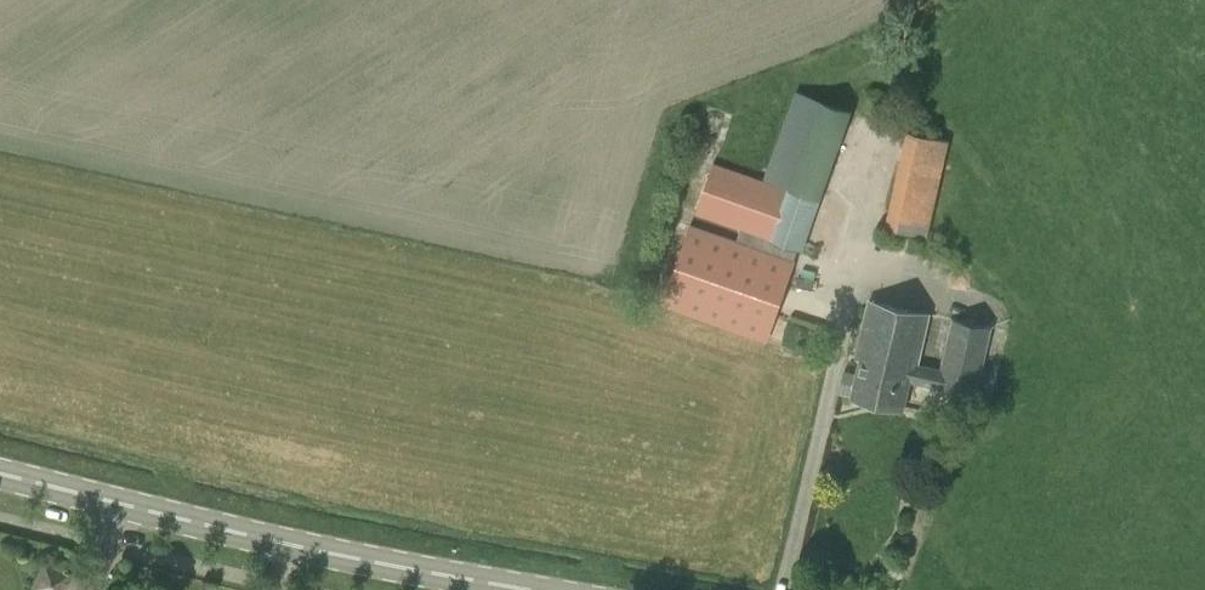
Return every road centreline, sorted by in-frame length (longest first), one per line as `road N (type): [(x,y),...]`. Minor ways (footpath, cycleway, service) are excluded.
road 1 (secondary): [(511,589),(0,475)]

